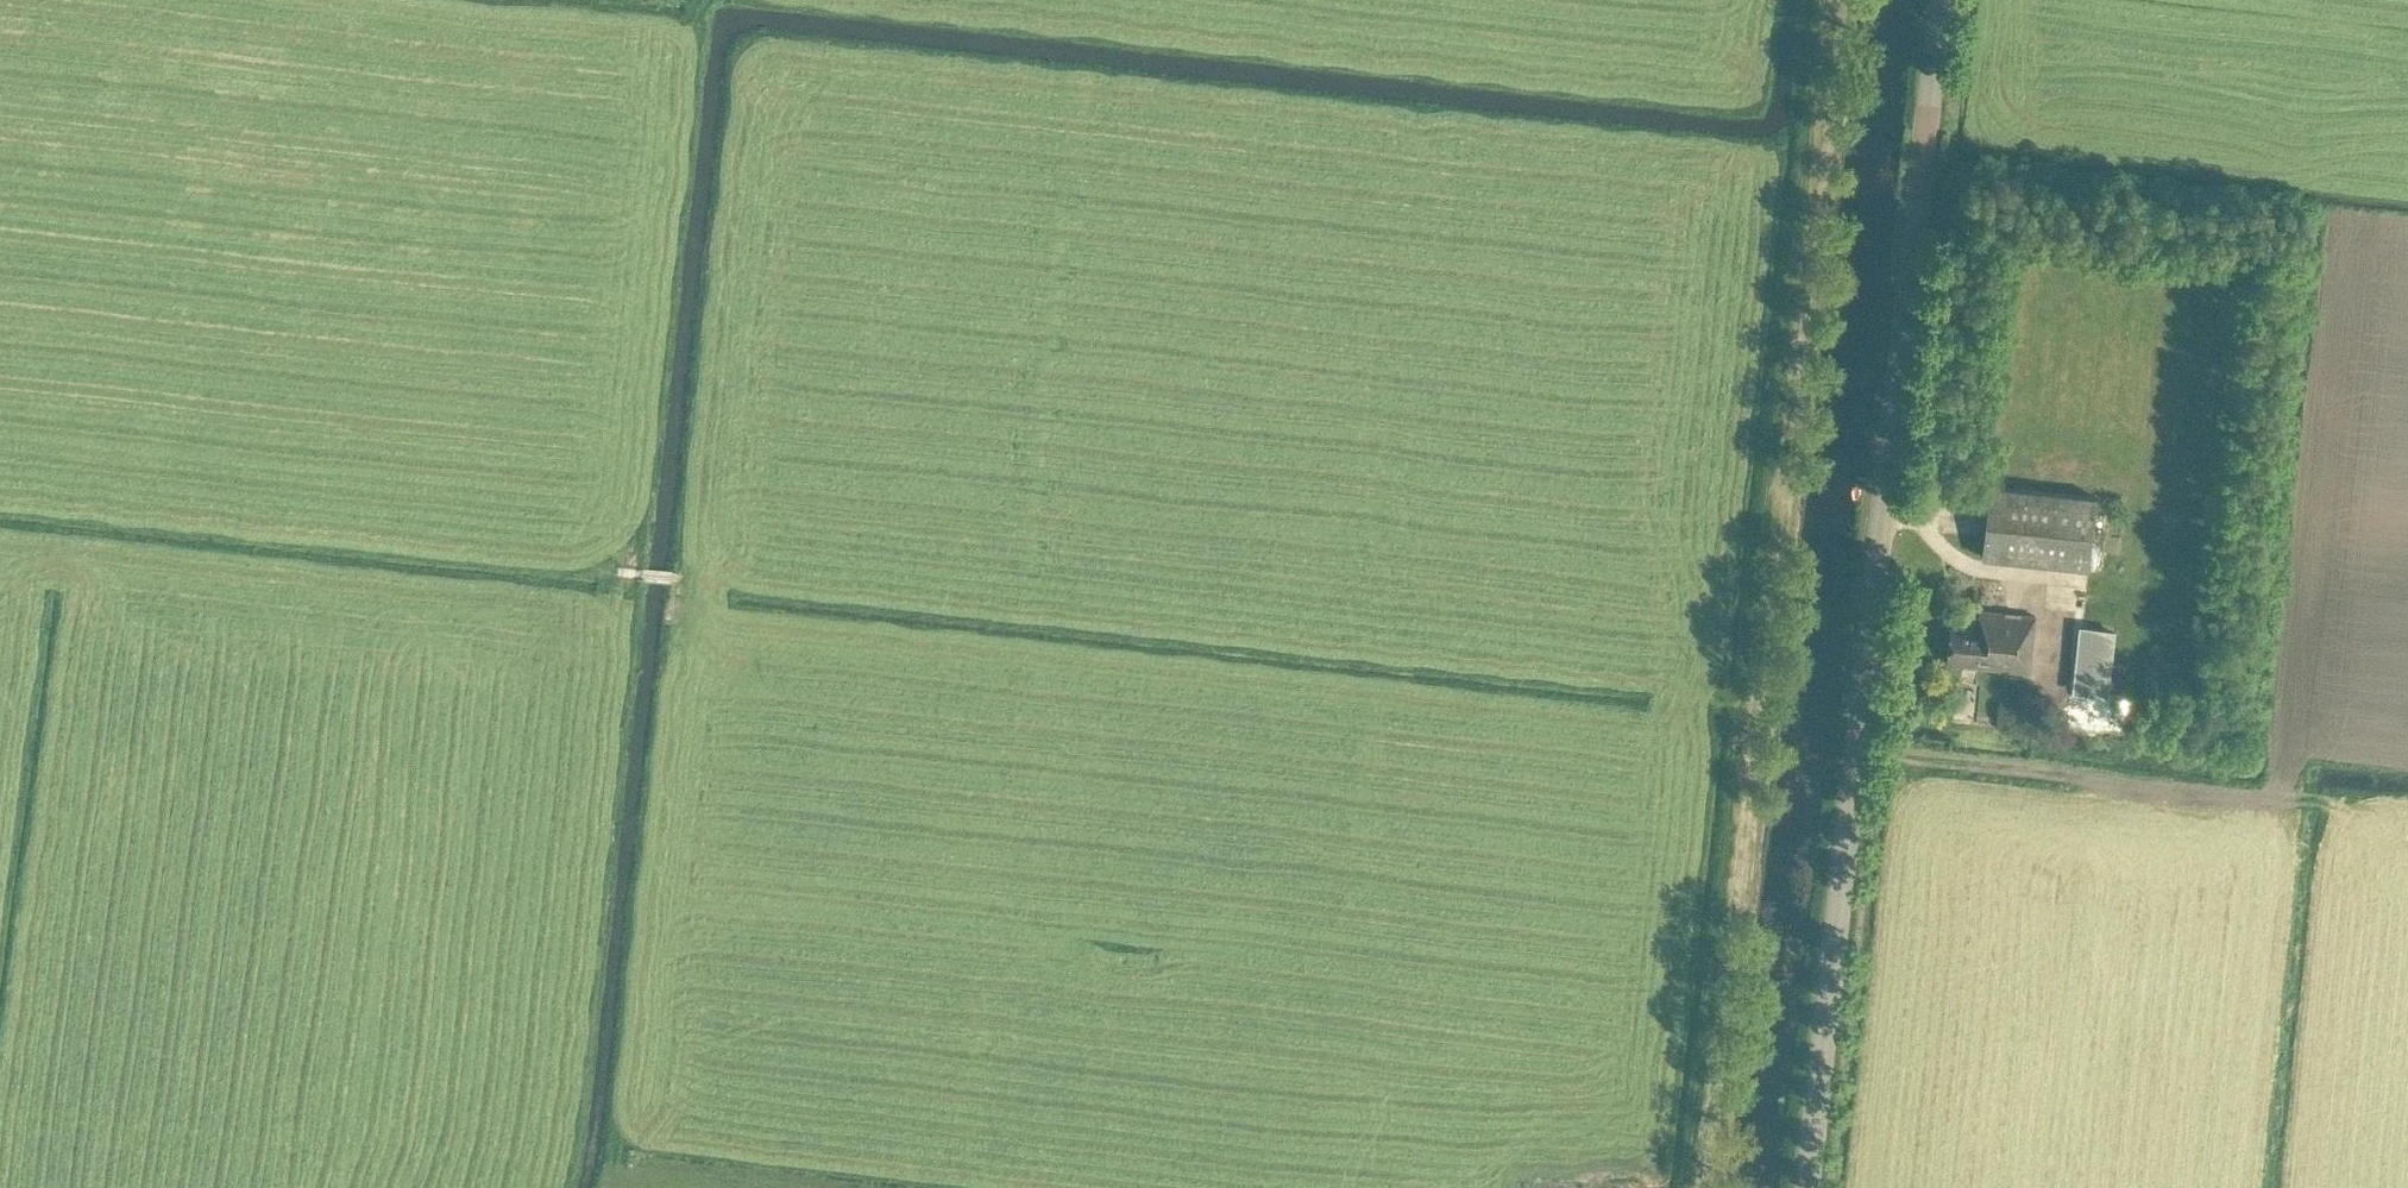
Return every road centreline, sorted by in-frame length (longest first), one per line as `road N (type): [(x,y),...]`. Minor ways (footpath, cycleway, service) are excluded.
road 1 (tertiary): [(1810,1187),(1914,344),(1948,0)]
road 2 (track): [(1833,0),(1697,1187)]

